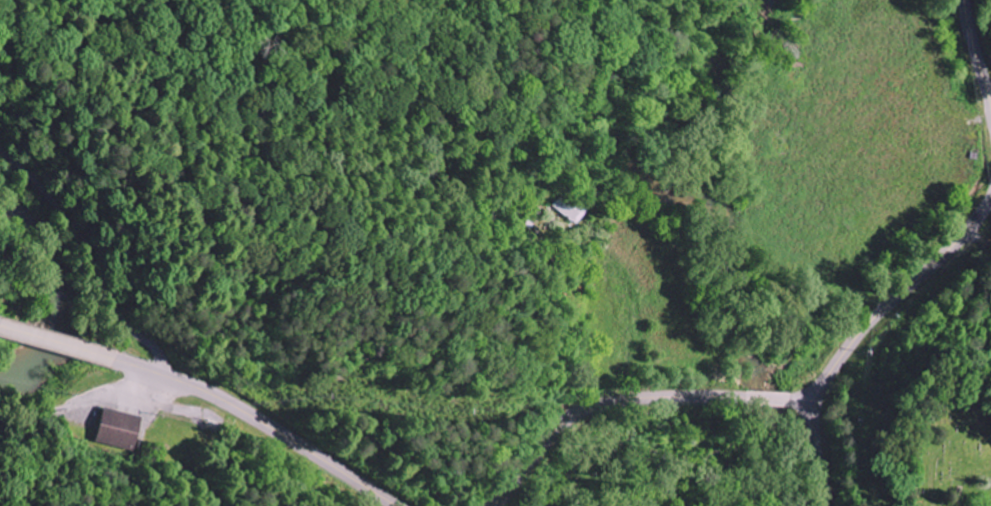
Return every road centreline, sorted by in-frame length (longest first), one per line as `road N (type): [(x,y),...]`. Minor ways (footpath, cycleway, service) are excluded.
road 1 (secondary): [(804,406),(709,397),(590,408),(492,505)]
road 2 (secondary): [(402,505),(253,412),(113,359)]
road 3 (residential): [(174,378),(123,320),(75,222),(0,147)]
road 4 (tertiary): [(990,195),(962,235),(859,334),(804,406)]

